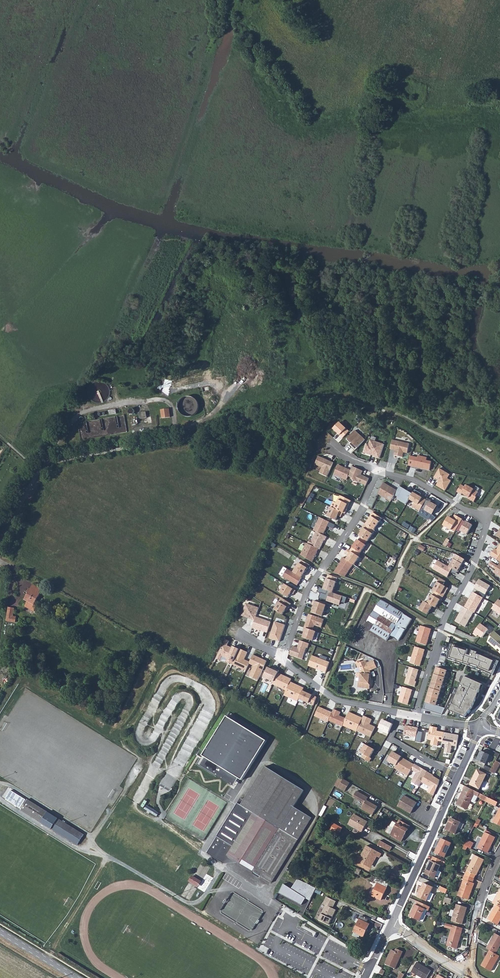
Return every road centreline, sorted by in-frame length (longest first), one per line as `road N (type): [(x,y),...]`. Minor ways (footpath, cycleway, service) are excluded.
road 1 (track): [(169,441),(194,426),(331,397),(395,412),(483,454),(499,451)]
road 2 (residential): [(415,715),(488,517),(418,480),(378,471)]
road 3 (track): [(48,959),(107,855),(190,904),(201,900),(218,870),(230,869)]
road 4 (unclassified): [(0,541),(49,463),(169,441)]
road 5 (residential): [(378,471),(306,591),(284,655)]
road 6 (residential): [(457,777),(391,923)]
road 7 (residential): [(284,655),(336,700),(401,713)]
road 8 (residential): [(499,854),(464,973)]
road 9 (track): [(0,798),(76,848),(107,855)]

